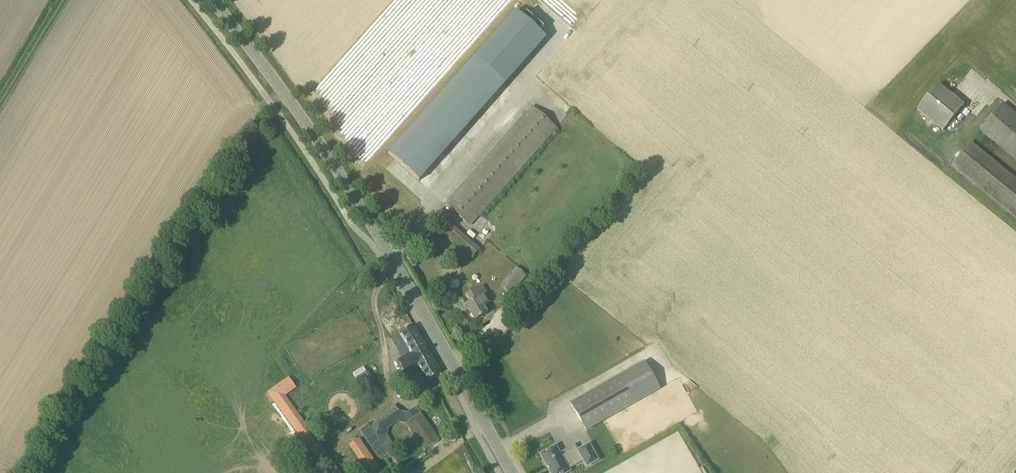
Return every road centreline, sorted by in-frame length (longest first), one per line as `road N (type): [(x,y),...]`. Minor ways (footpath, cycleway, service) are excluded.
road 1 (tertiary): [(515,472),(334,155),(218,0)]

